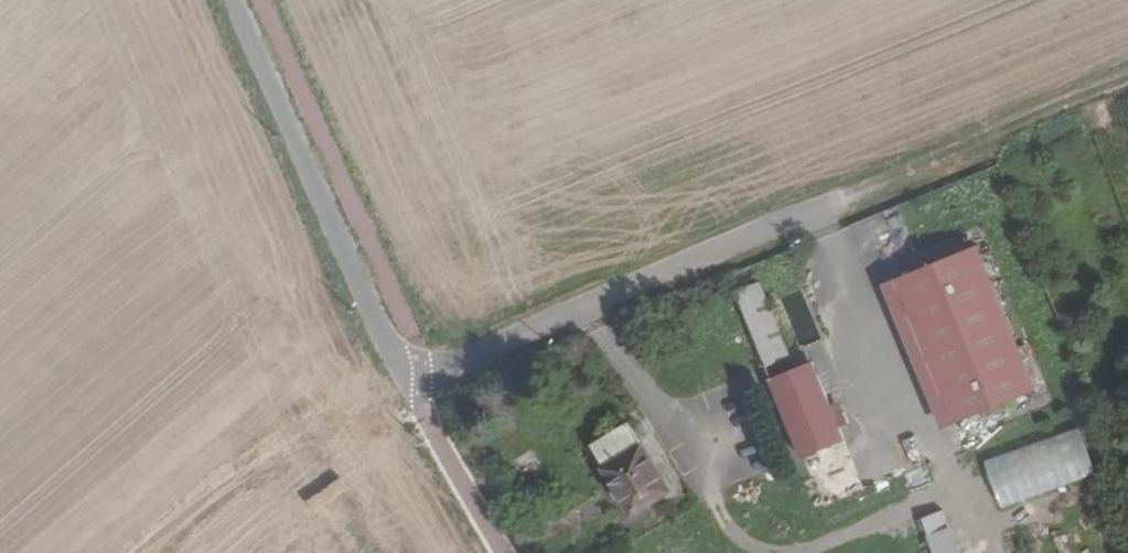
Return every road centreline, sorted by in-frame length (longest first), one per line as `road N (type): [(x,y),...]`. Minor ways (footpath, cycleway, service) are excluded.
road 1 (unclassified): [(831,209),(398,388)]
road 2 (residential): [(398,388),(229,0)]
road 3 (track): [(831,209),(1007,155),(1127,104)]
road 4 (unclassified): [(398,388),(491,552)]

